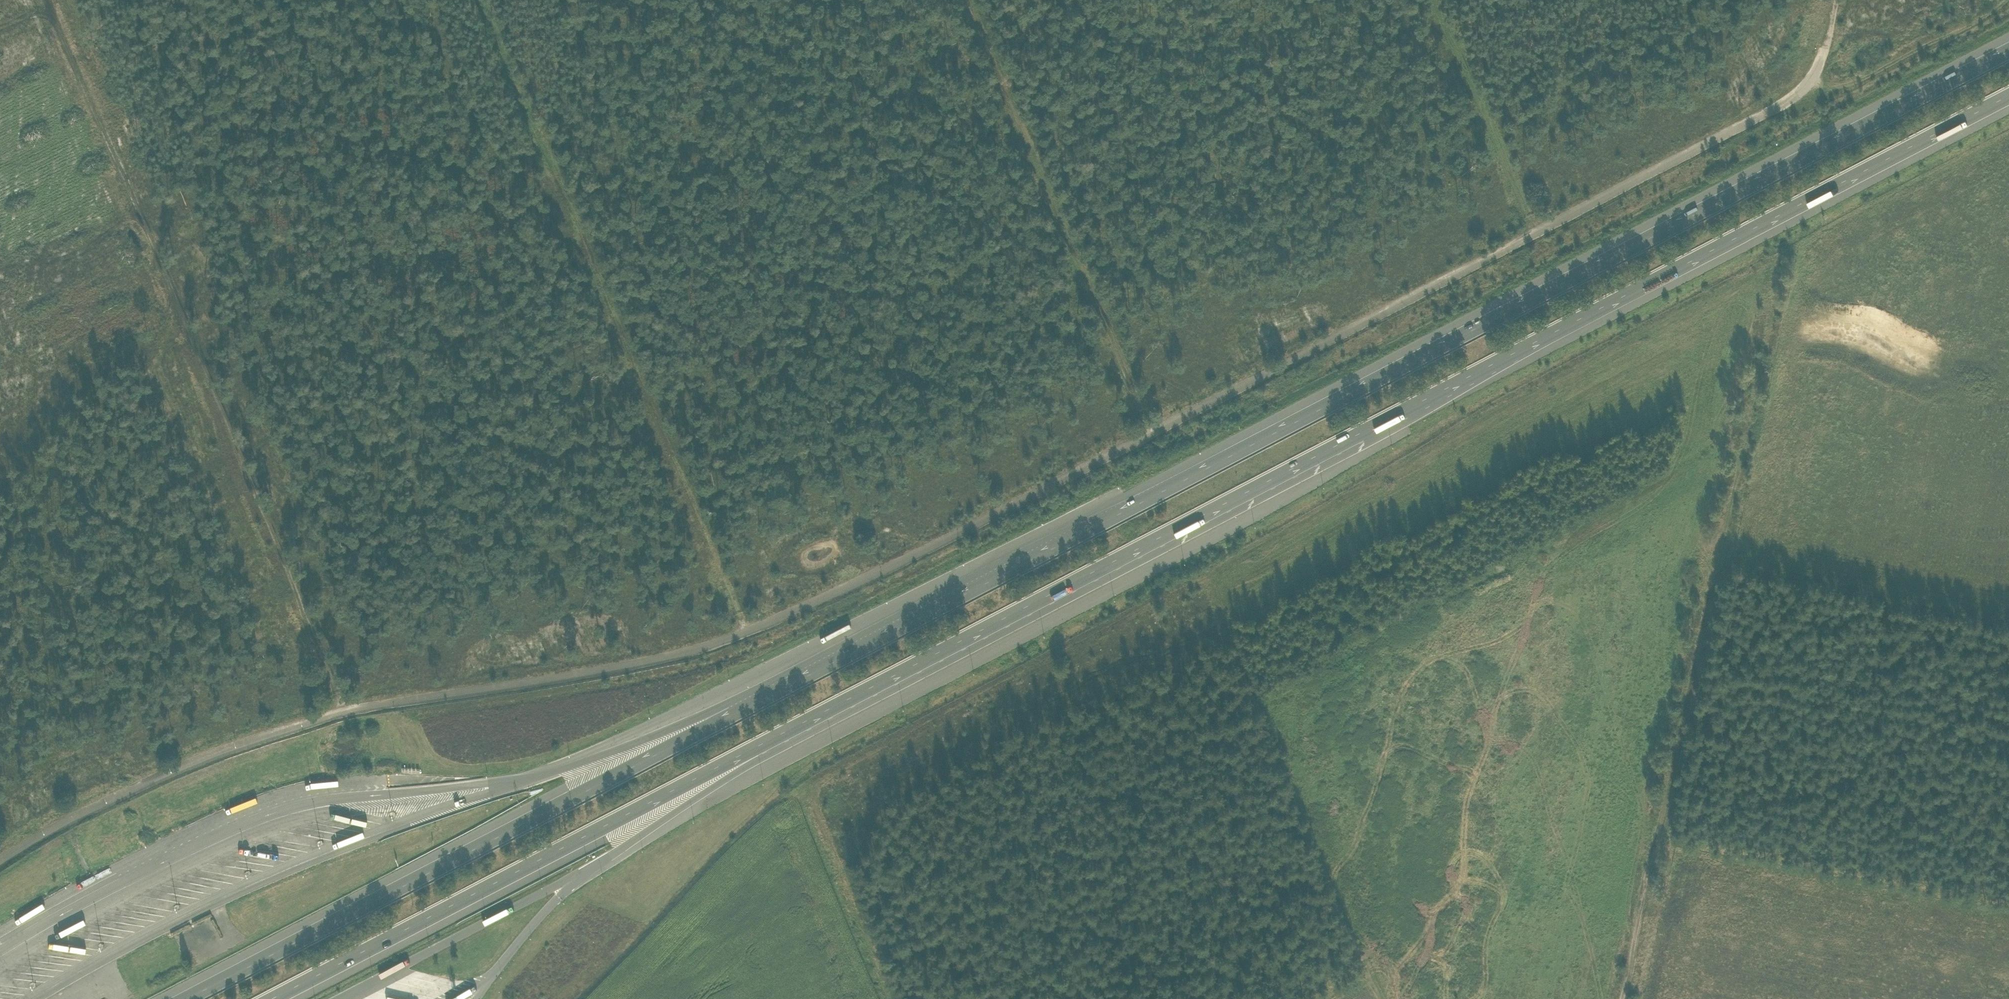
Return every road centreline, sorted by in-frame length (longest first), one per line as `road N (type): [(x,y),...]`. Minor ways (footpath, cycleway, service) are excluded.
road 1 (unclassified): [(0,861),(175,768),(273,732),(372,704),(645,663),(825,598),(1780,106),(1804,92),(1826,48)]
road 2 (motorway): [(2008,47),(743,707)]
road 3 (motorway): [(766,743),(2008,97)]
road 4 (track): [(1629,998),(1783,275)]
road 5 (motorway): [(743,707),(180,998)]
road 6 (motorway): [(272,998),(766,743)]
road 7 (track): [(1153,433),(968,0)]
road 8 (motorway): [(743,707),(511,783)]
road 9 (motorway): [(581,876),(741,771),(766,743)]

